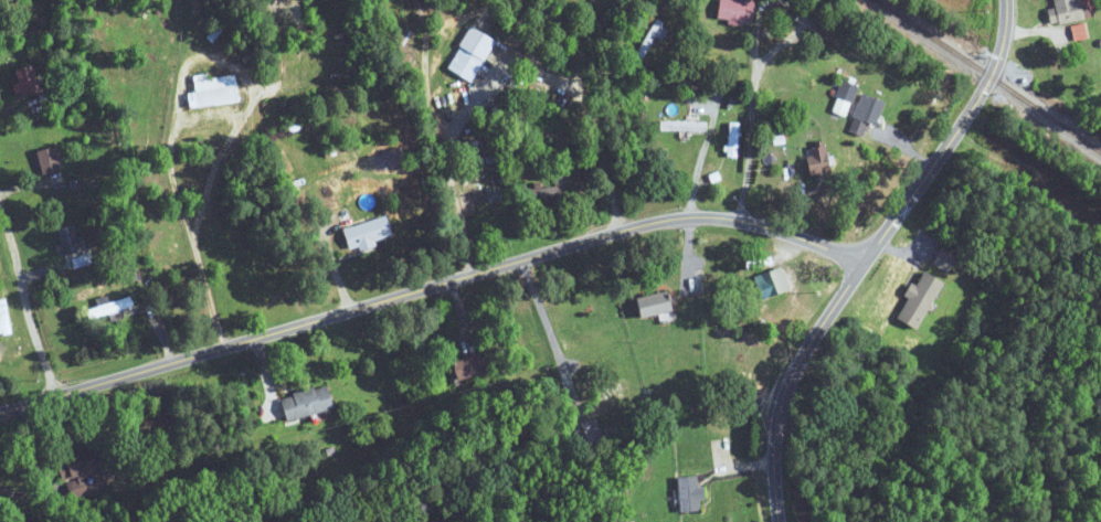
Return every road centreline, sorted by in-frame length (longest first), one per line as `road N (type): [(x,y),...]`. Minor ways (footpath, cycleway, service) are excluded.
road 1 (residential): [(0,412),(658,223),(759,223),(868,258)]
road 2 (residential): [(779,521),(776,454),(792,383),(993,76),(1007,0)]
road 3 (residential): [(0,217),(52,397)]

